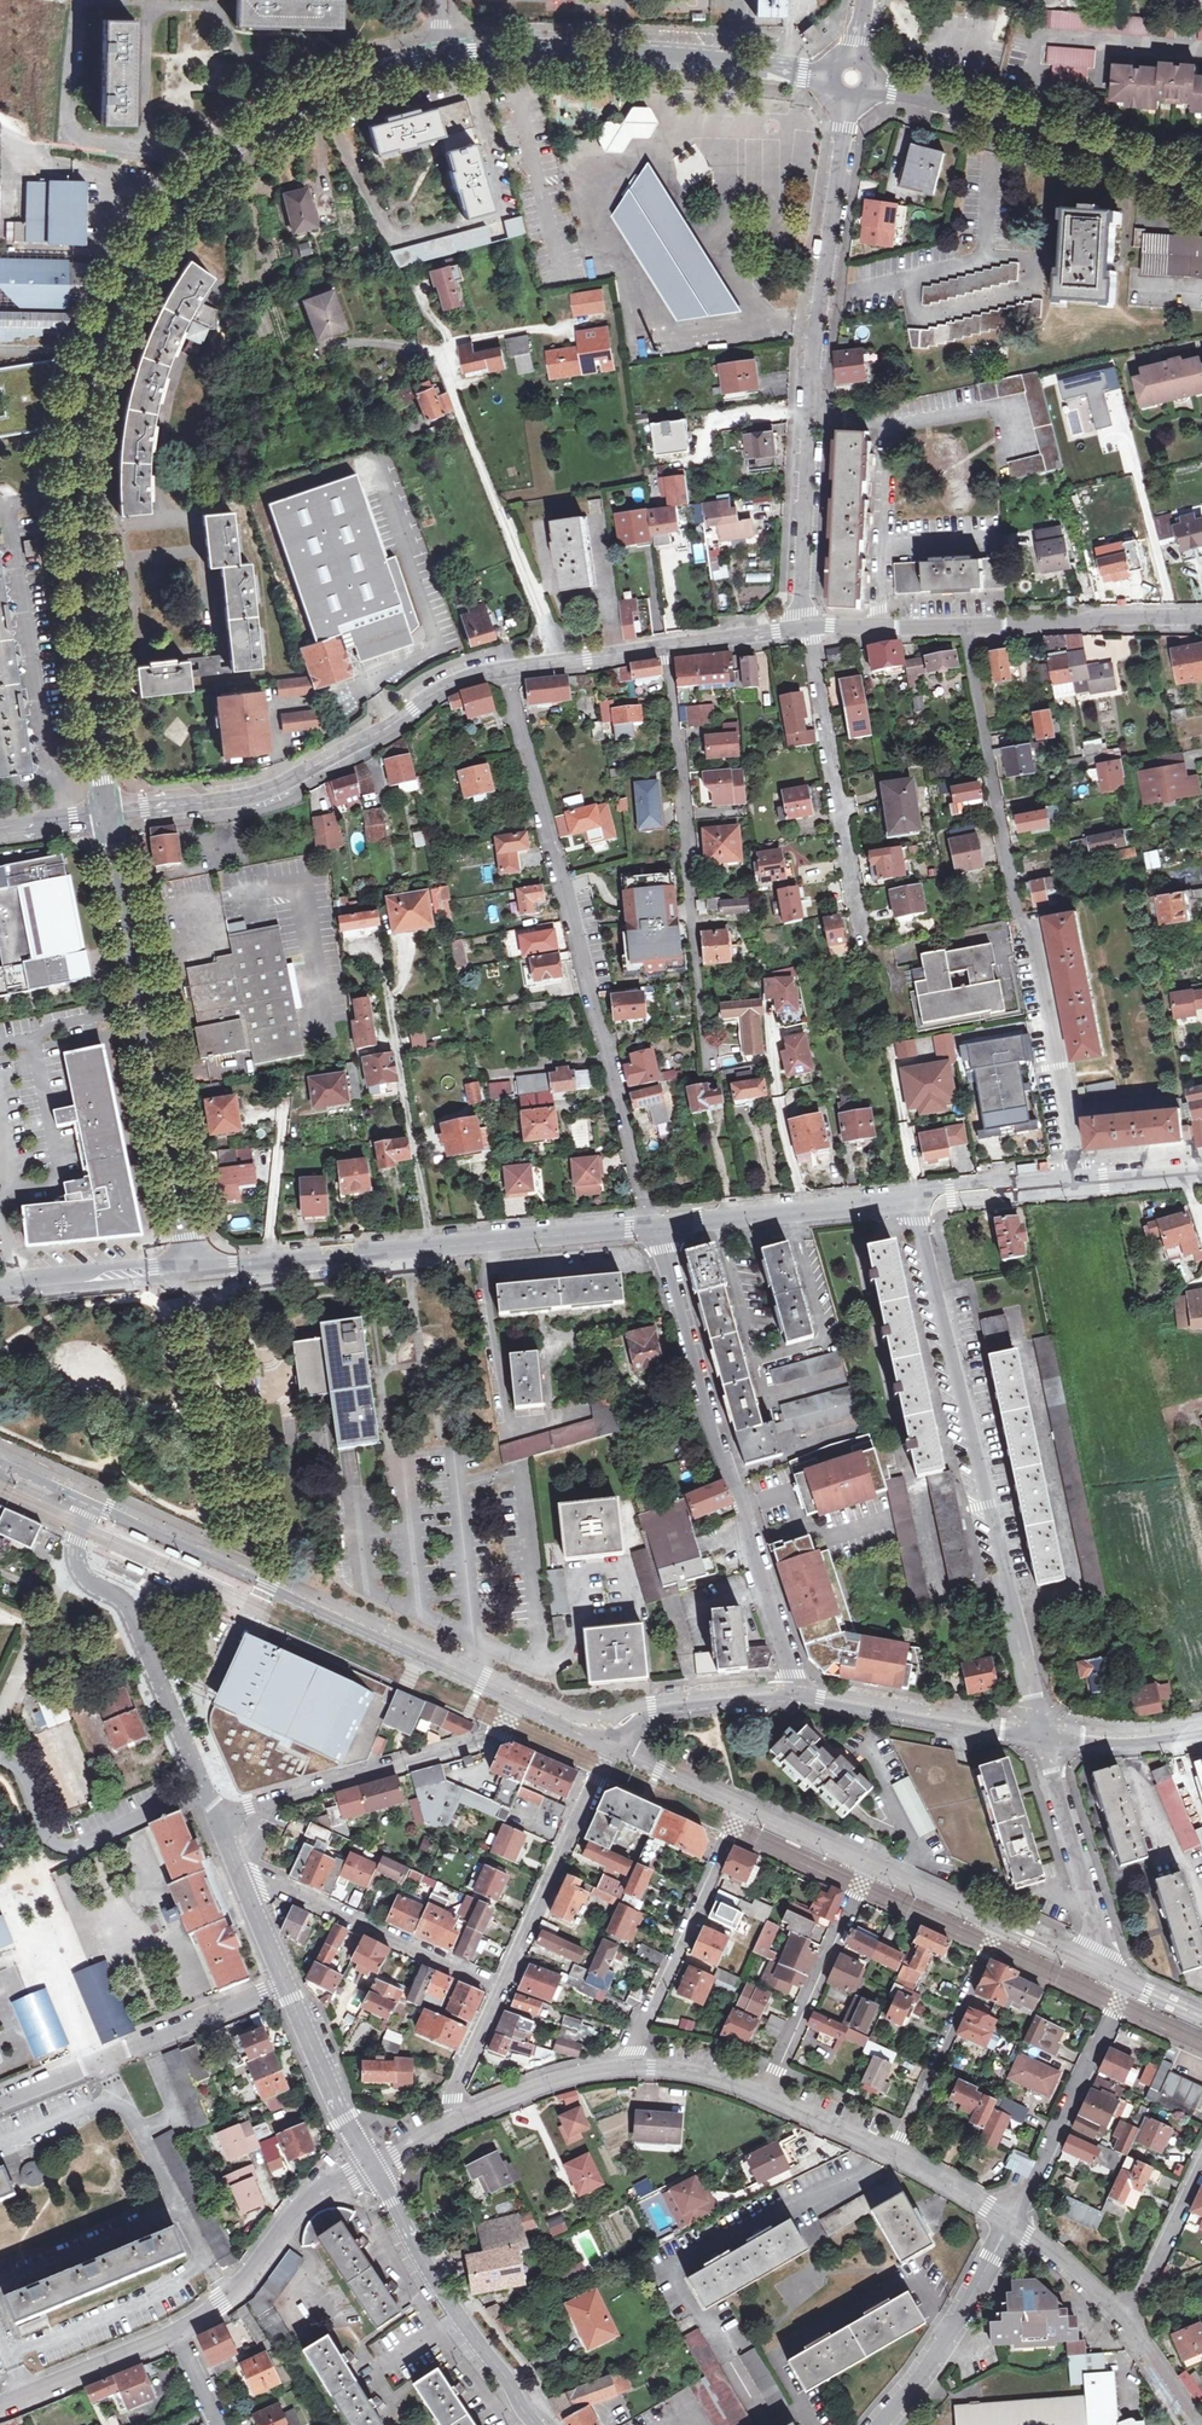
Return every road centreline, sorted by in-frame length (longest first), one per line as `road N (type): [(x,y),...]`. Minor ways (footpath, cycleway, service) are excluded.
road 1 (residential): [(110,815),(75,458),(88,374),(118,298),(148,233),(203,163),(318,96),(437,56)]
road 2 (residential): [(505,669),(650,1222)]
road 3 (residential): [(964,627),(1076,1179)]
road 4 (residential): [(914,1195),(1042,1732)]
road 5 (residential): [(804,627),(810,404),(850,81)]
road 6 (residential): [(650,1222),(743,1507),(792,1694)]
road 7 (unclassified): [(95,1500),(517,1697)]
road 8 (tertiary): [(195,1263),(650,1222)]
road 9 (residential): [(195,1263),(110,815)]
road 10 (residential): [(505,669),(442,685),(267,791),(110,815)]
road 11 (residential): [(668,646),(704,1063)]
road 12 (residential): [(437,56),(645,57),(850,81)]
road 13 (residential): [(850,81),(1025,124),(1201,192)]
road 14 (residential): [(517,1697),(498,1735),(486,1740),(215,1815)]
road 15 (residential): [(204,1789),(130,1608),(79,1572),(77,1547),(95,1500)]
road 16 (track): [(440,356),(559,663)]
road 17 (residential): [(804,627),(863,937)]
road 18 (residential): [(0,2103),(287,1984)]
road 19 (residential): [(372,2169),(437,2284),(535,2424)]
road 20 (residential): [(742,1807),(622,2069)]
road 21 (residential): [(500,1987),(239,1871)]
road 22 (residential): [(609,1741),(500,1987)]
road 23 (residential): [(1126,1982),(1011,2224)]
road 24 (tertiary): [(650,1222),(914,1195)]
road 25 (residential): [(178,2332),(228,2296),(319,2190),(372,2169)]
road 26 (residential): [(792,1694),(1042,1732)]
road 27 (residential): [(868,1865),(763,2094)]
road 28 (residential): [(1000,1925),(894,2152)]
road 29 (residential): [(1042,1732),(1101,1951),(1094,1966)]
road 30 (residential): [(1011,2224),(971,2301),(882,2424)]
road 31 (residential): [(1201,619),(964,627)]
road 32 (residential): [(287,1984),(372,2169)]
road 33 (tertiary): [(0,1281),(195,1263)]
road 34 (residential): [(609,1741),(651,1707),(792,1694)]
road 35 (residential): [(0,2407),(178,2332)]
road 36 (residential): [(453,2120),(562,2079),(622,2069)]
road 37 (residential): [(1201,2163),(1128,2323)]
road 38 (residential): [(668,646),(505,669)]
road 39 (tertiary): [(914,1195),(1076,1179)]
road 40 (residential): [(964,627),(804,627)]
road 41 (residential): [(1042,1732),(1126,1739),(1201,1729)]
road 42 (residential): [(1011,2224),(1128,2323)]
road 43 (unclassified): [(742,1807),(609,1741)]
road 44 (unclassified): [(1000,1925),(868,1865)]
road 45 (residential): [(622,2069),(689,2071),(763,2094)]
road 46 (residential): [(500,1987),(455,2081),(453,2120)]
road 47 (residential): [(763,2094),(894,2152)]
road 48 (unclassified): [(868,1865),(742,1807)]
road 49 (residential): [(894,2152),(1011,2224)]
road 50 (residential): [(804,627),(668,646)]
road 51 (tertiary): [(1076,1179),(1201,1168)]
road 52 (residential): [(239,1871),(287,1984)]
road 53 (residential): [(1128,2323),(1195,2424)]

